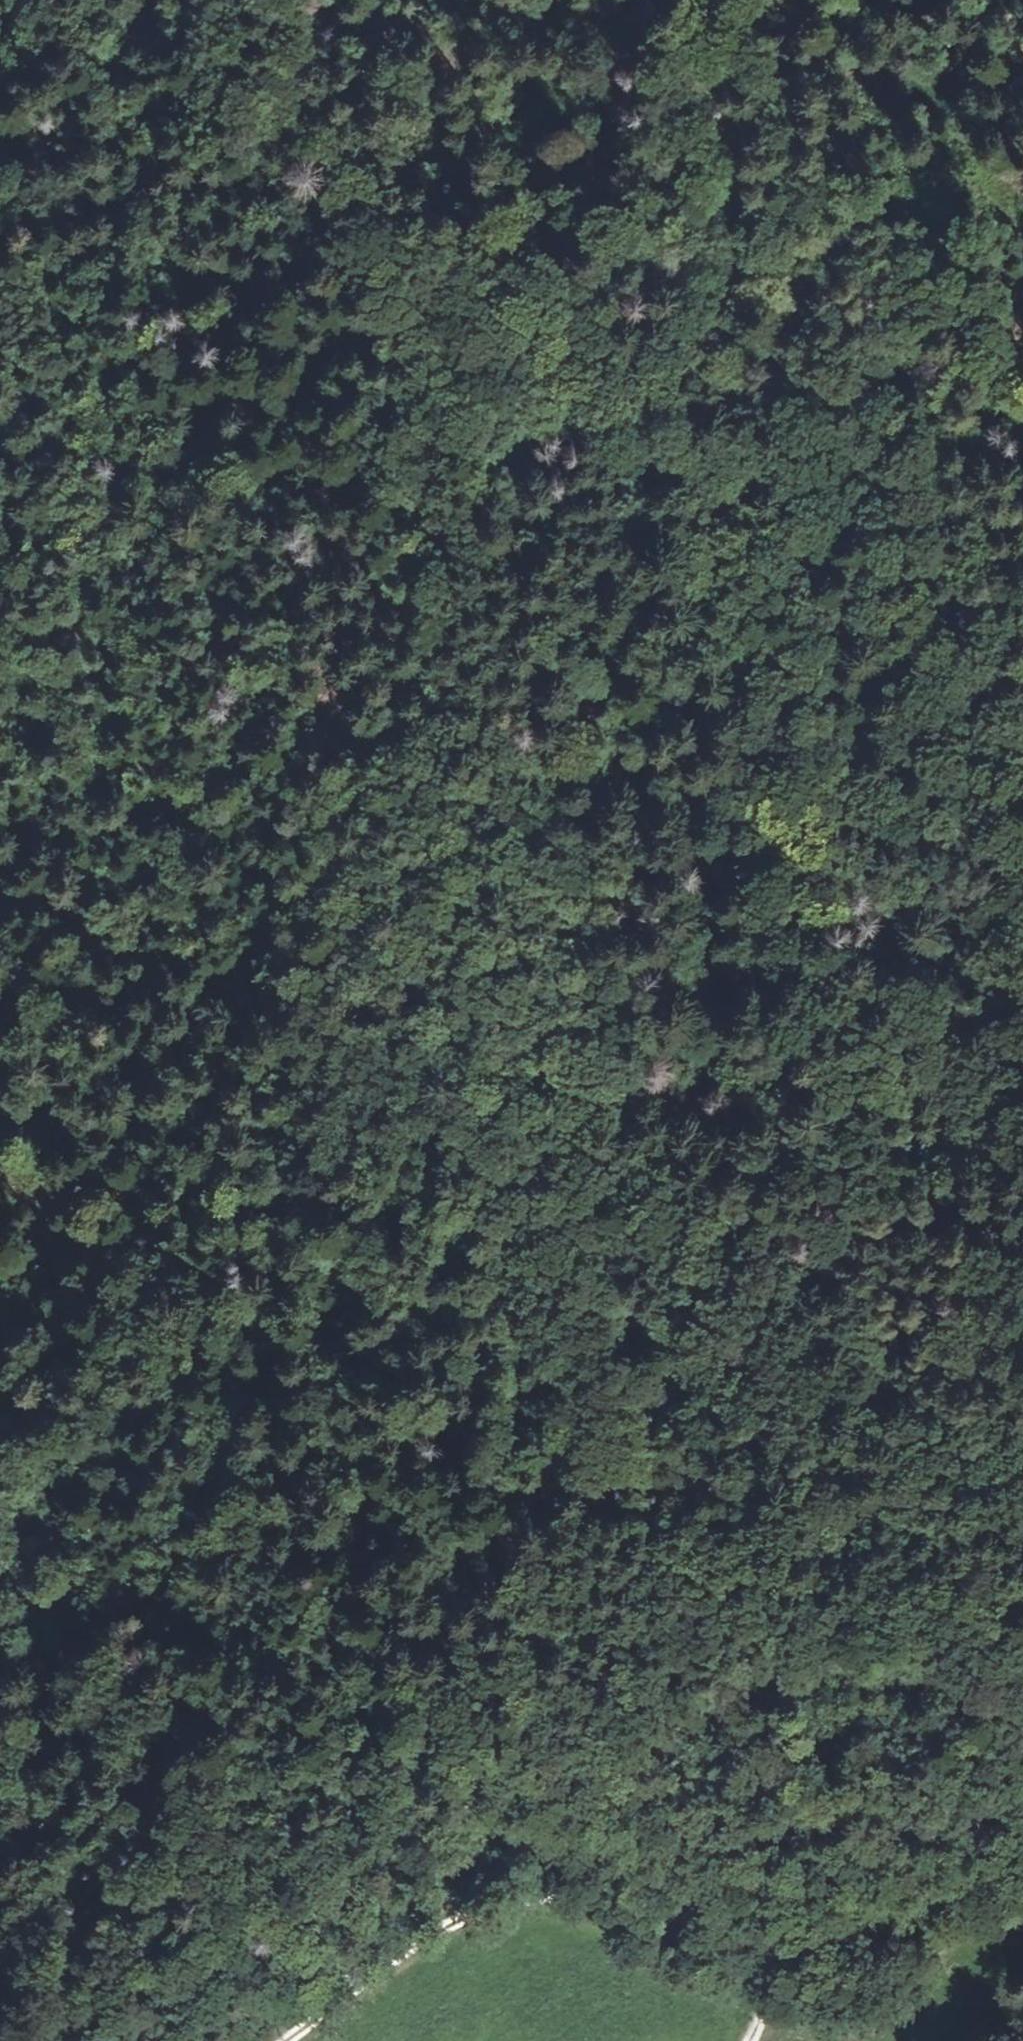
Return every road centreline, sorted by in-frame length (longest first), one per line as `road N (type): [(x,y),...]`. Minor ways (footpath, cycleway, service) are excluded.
road 1 (track): [(290,2040),(412,1945),(527,1898),(573,1897),(778,1939)]
road 2 (track): [(778,1939),(837,1934),(907,1912),(1022,1834)]

